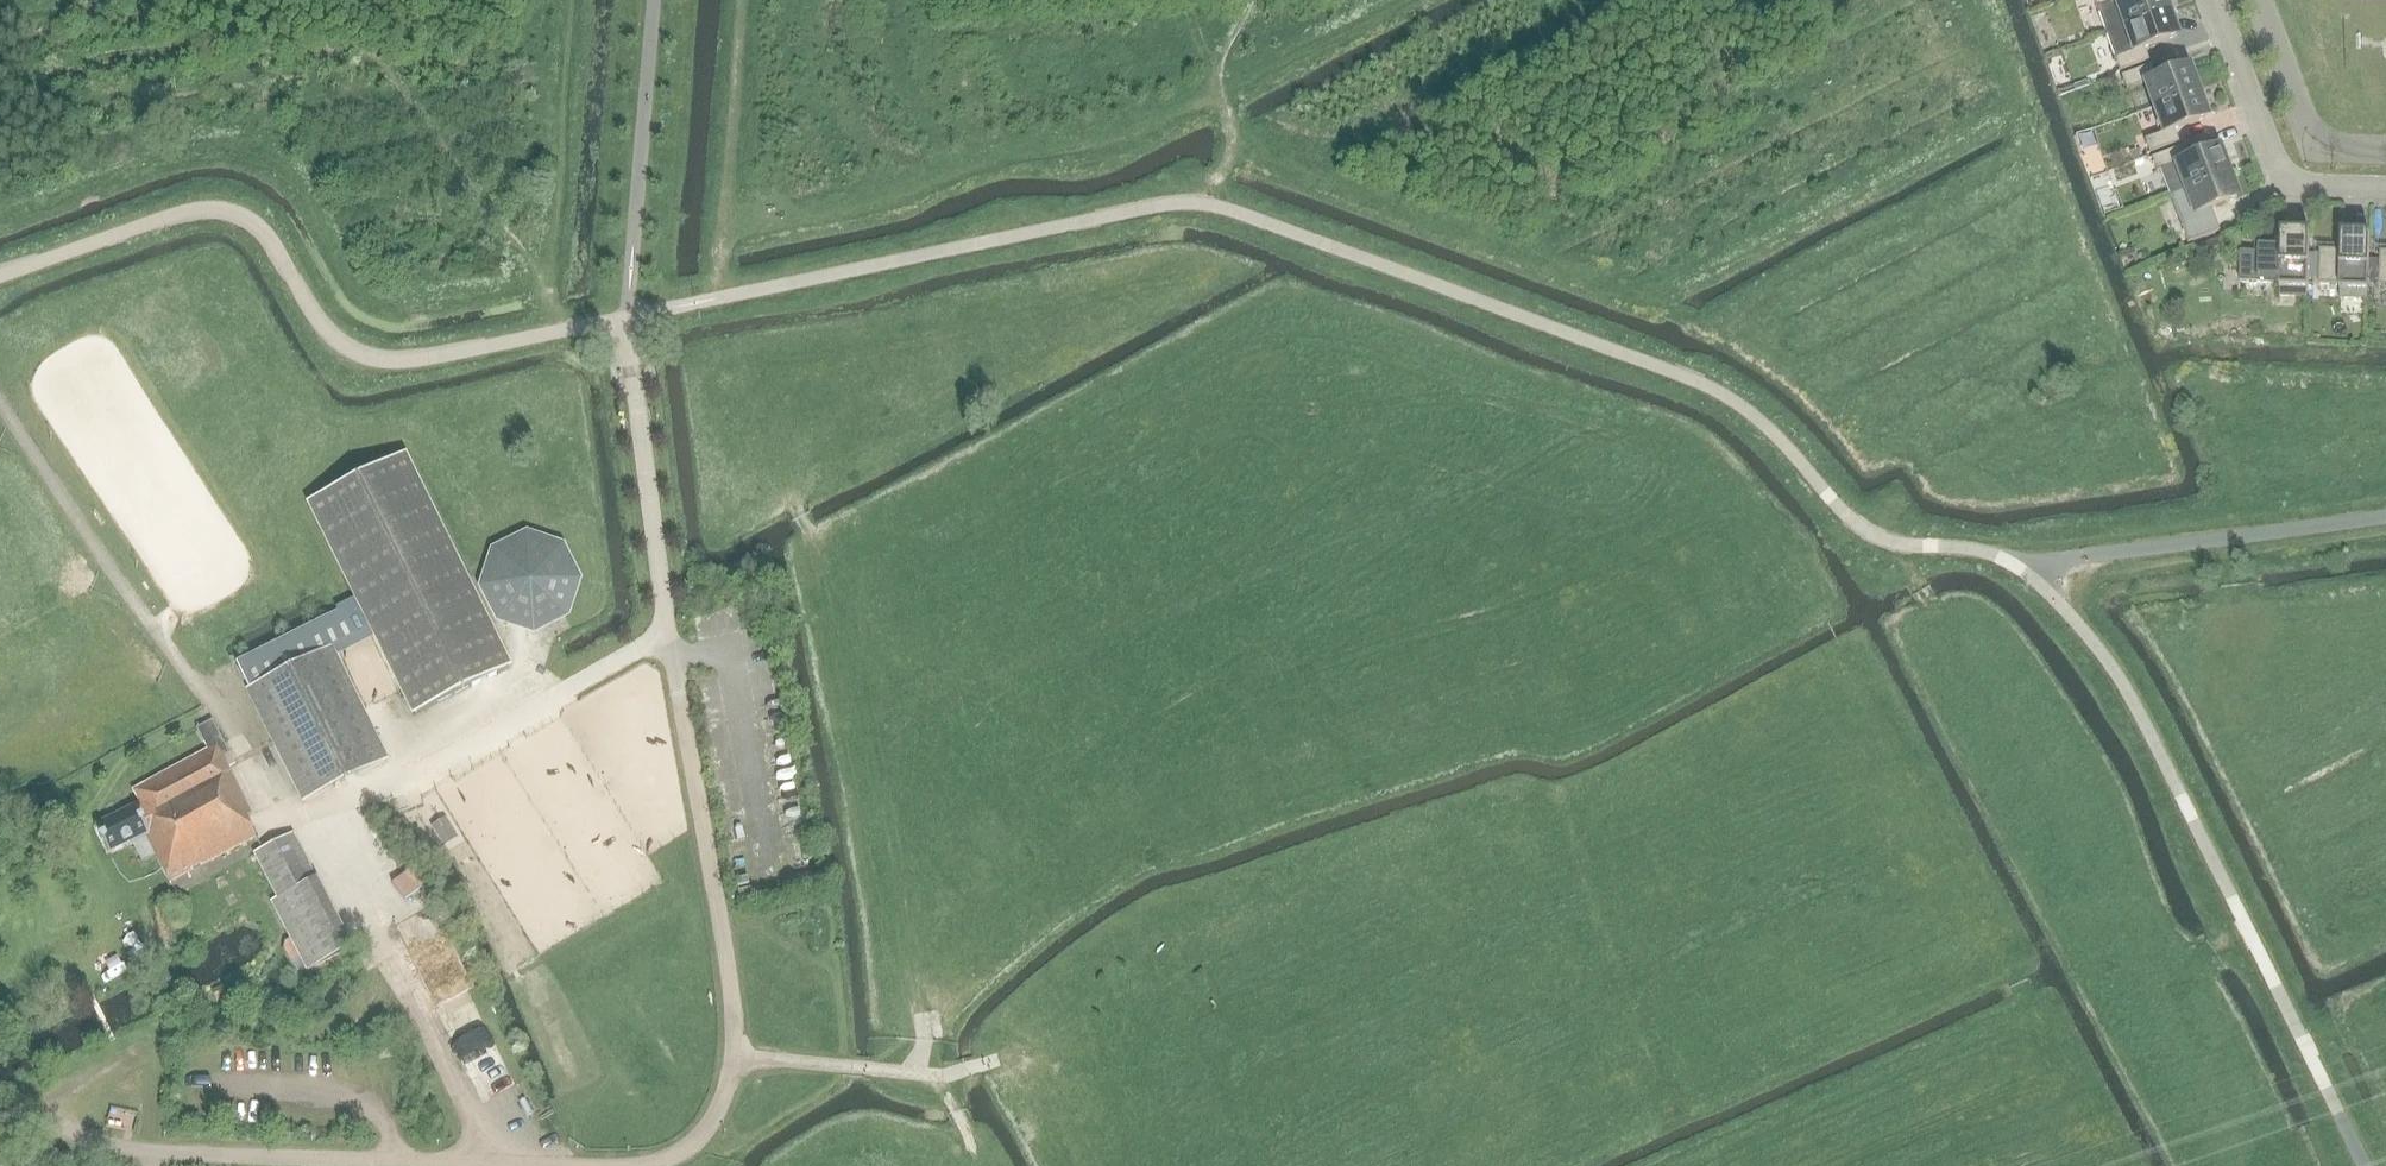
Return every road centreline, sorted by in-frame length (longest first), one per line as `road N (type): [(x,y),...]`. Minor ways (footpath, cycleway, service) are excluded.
road 1 (unclassified): [(2385,517),(2080,557),(2033,578),(1991,553),(1903,544),(1858,524),(1773,431),(1702,383),(1203,203),(1168,203),(398,360),(331,335),(261,230),(219,210),(169,218),(0,275)]
road 2 (residential): [(2217,0),(2284,183),(2385,186)]
road 3 (tertiary): [(2385,150),(2313,148),(2258,0)]

